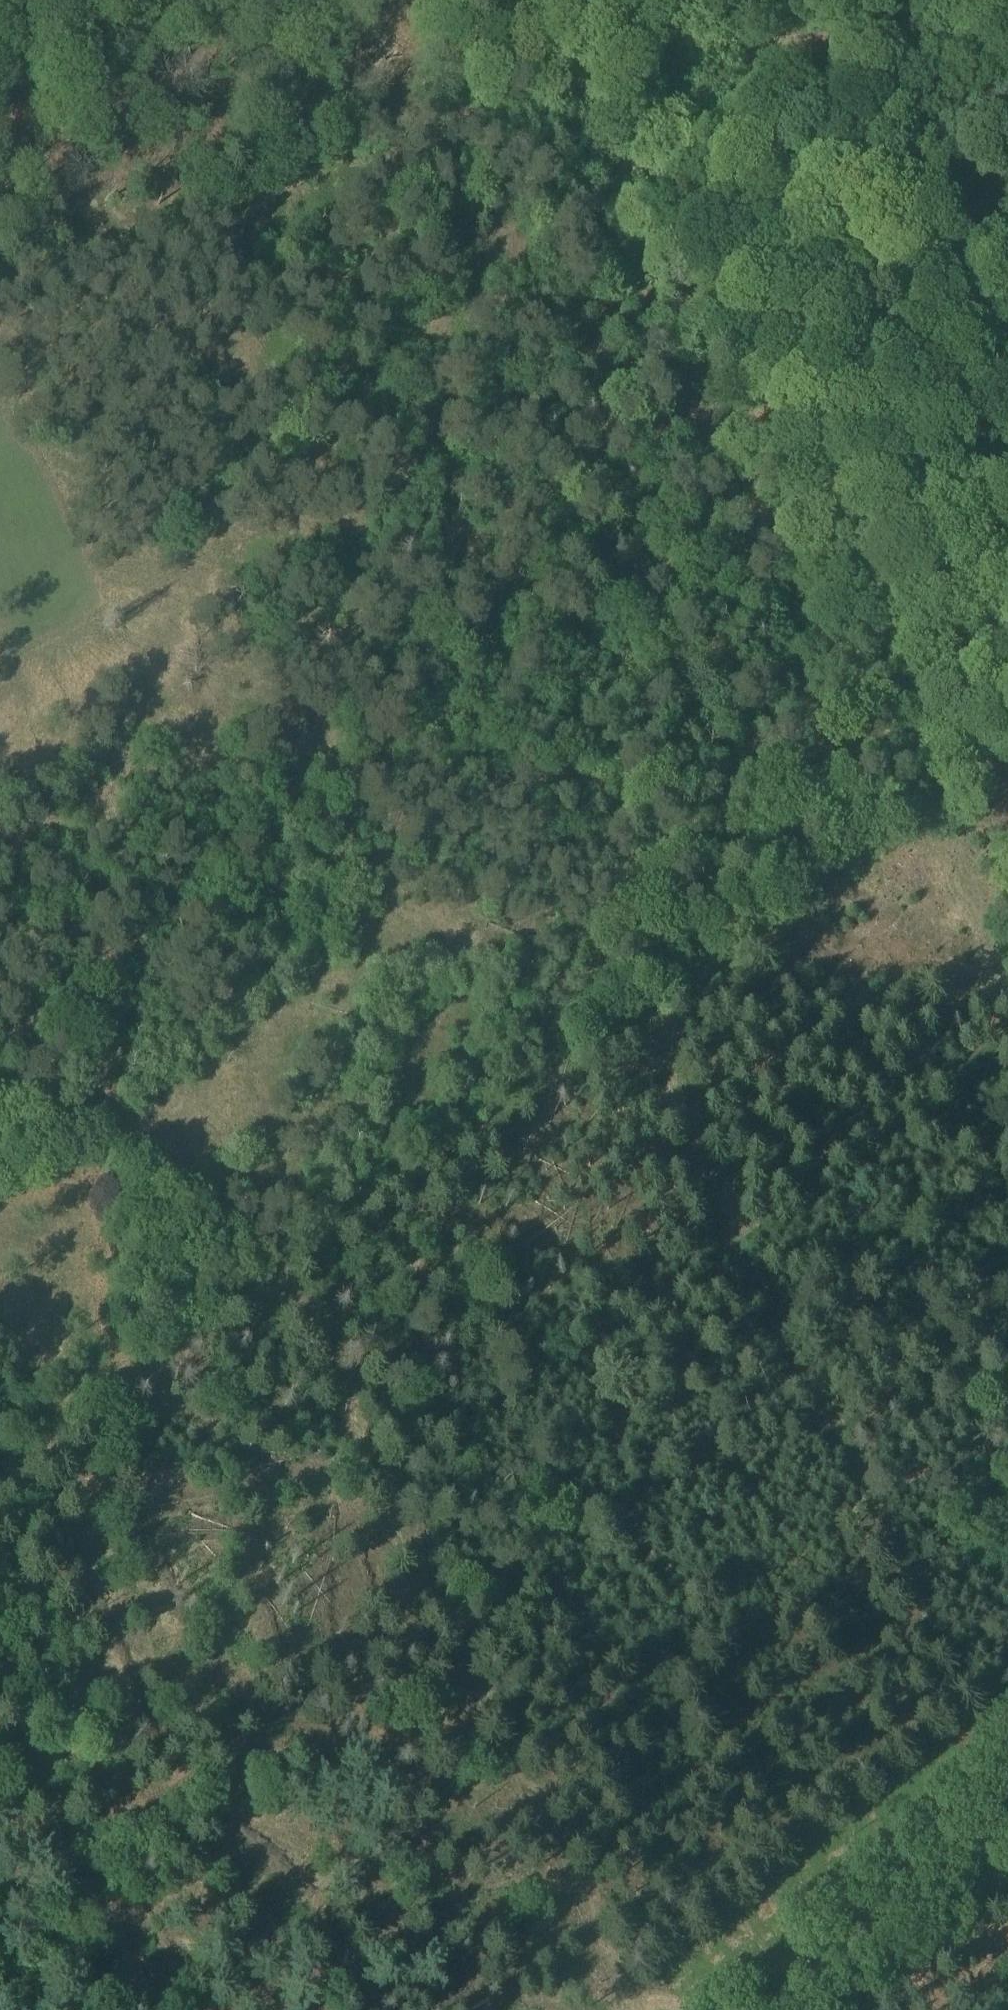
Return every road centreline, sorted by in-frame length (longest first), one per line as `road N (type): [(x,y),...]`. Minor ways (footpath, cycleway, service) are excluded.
road 1 (unclassified): [(478,0),(541,120),(1007,284)]
road 2 (track): [(782,2009),(1007,1827)]

